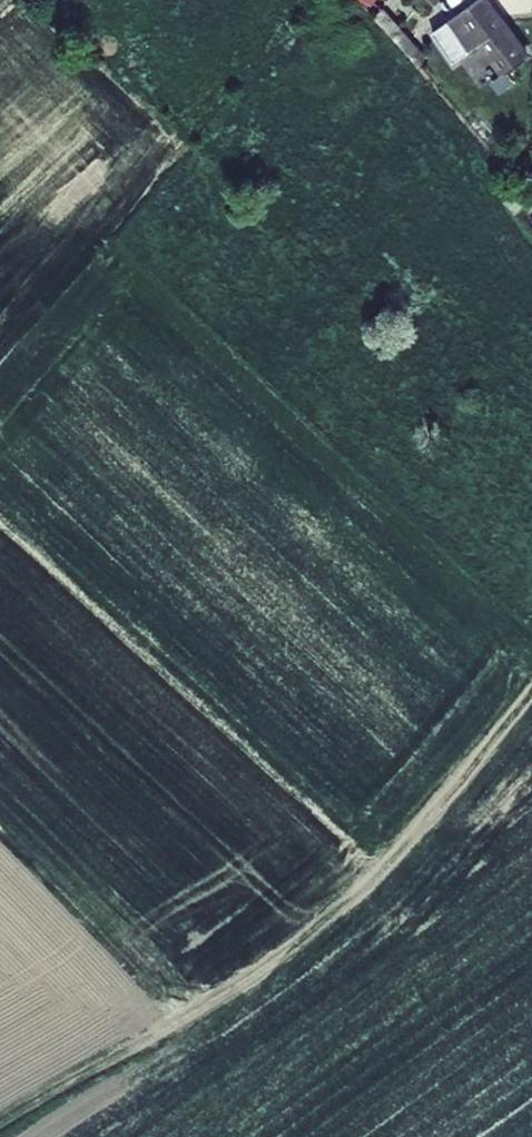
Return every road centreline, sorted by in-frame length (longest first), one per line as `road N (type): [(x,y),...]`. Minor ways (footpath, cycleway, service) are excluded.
road 1 (track): [(0,1126),(188,1017),(335,914),(531,691)]

